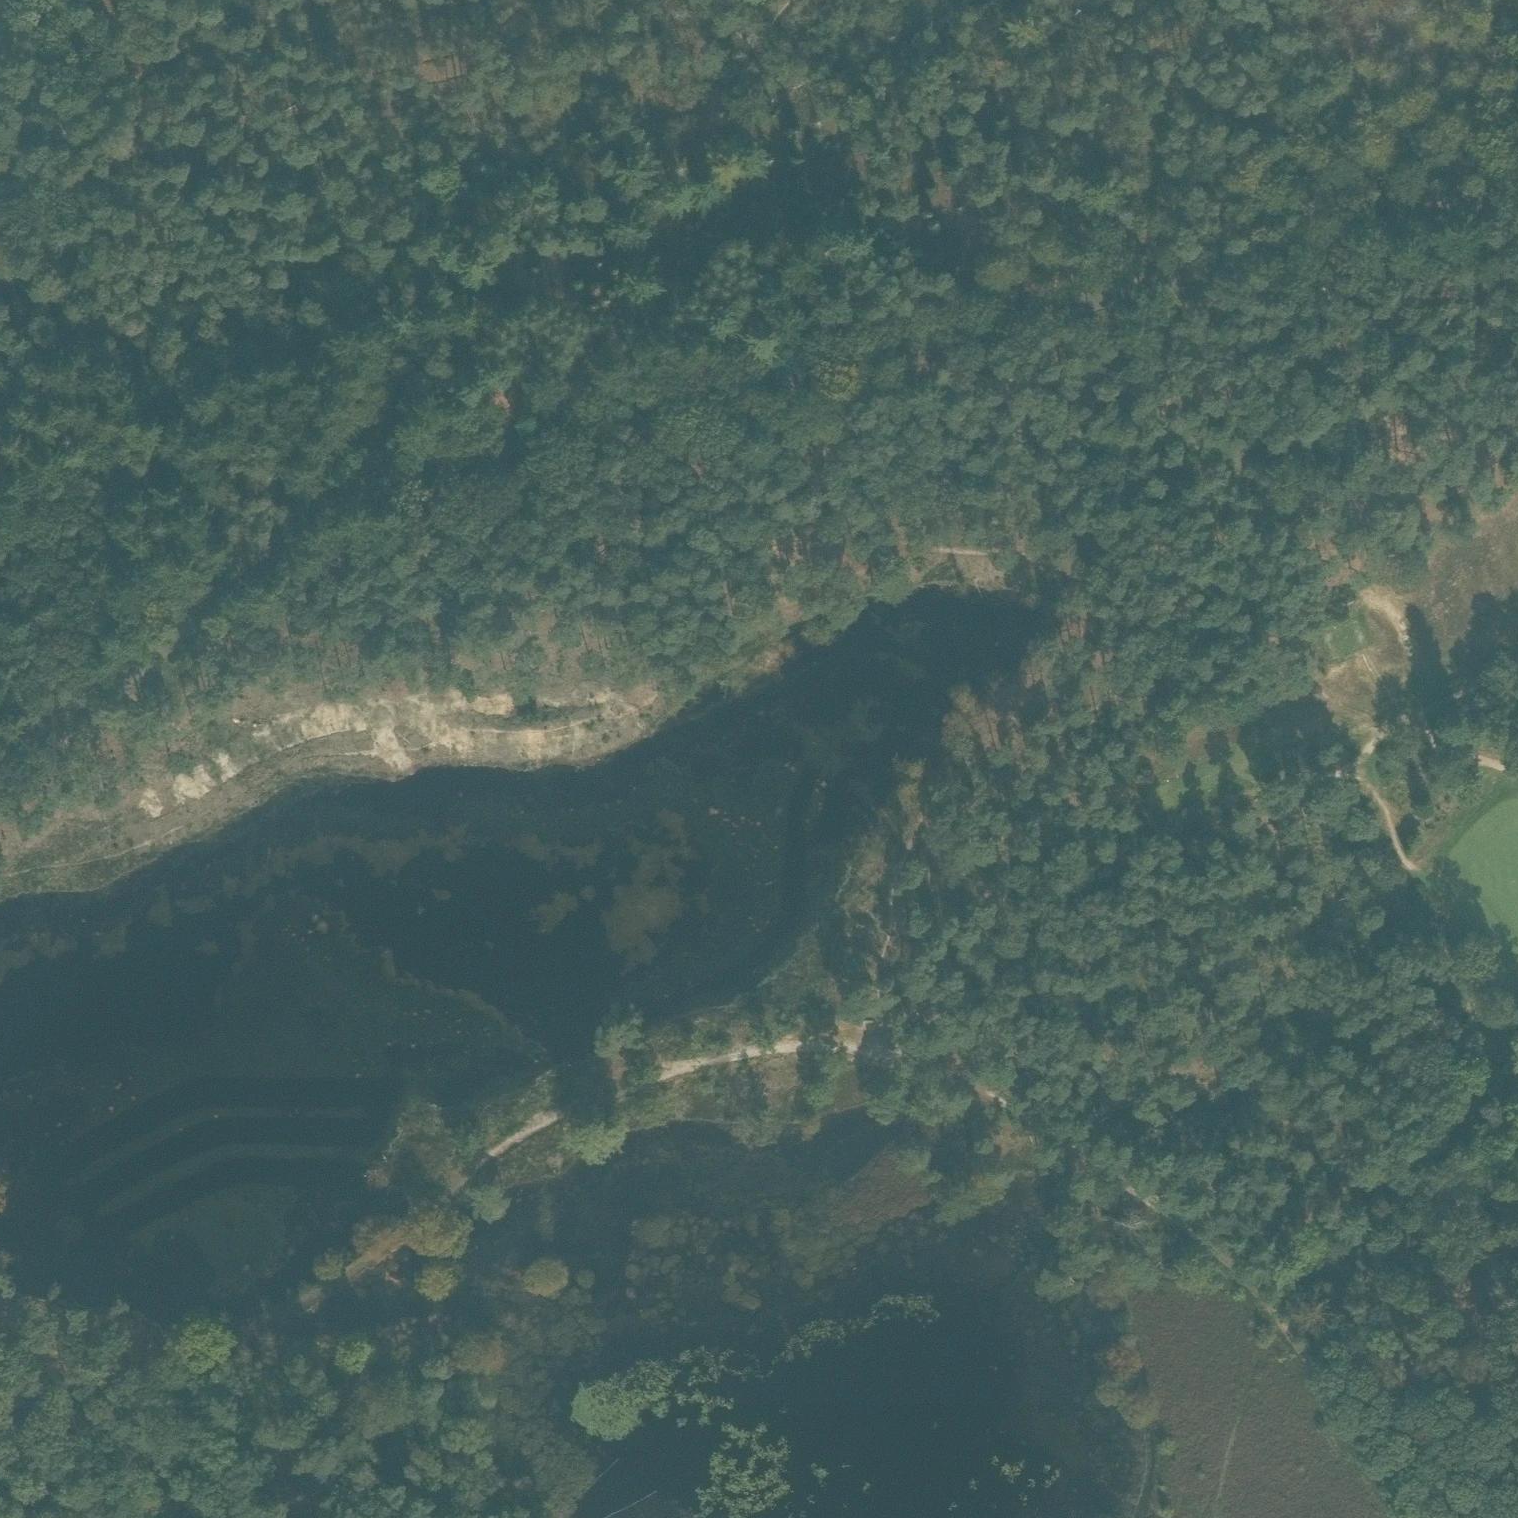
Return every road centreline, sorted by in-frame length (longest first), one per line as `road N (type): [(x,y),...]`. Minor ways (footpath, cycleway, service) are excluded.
road 1 (track): [(10,1517),(78,1455),(211,1358),(388,1249),(475,1170),(585,1112),(674,1078),(814,1048),(881,1055)]
road 2 (track): [(1411,1517),(1291,1328),(1245,1278),(1042,1128),(971,1085),(881,1055)]
road 3 (track): [(180,1382),(428,1465),(514,1517)]
road 4 (track): [(689,214),(699,139),(716,93),(791,0)]

